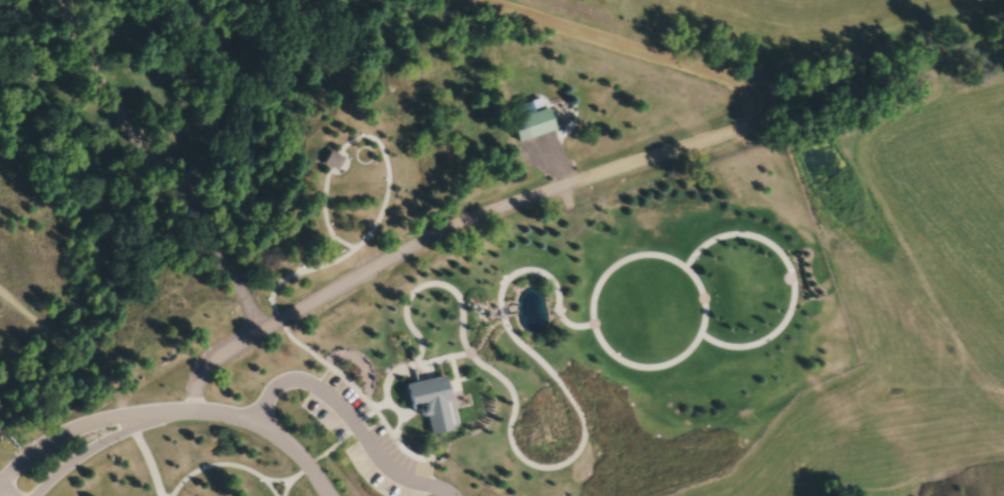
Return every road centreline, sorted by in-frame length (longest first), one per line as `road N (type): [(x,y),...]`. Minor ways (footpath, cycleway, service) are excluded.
road 1 (residential): [(410,249),(565,185),(714,139),(753,121),(760,103)]
road 2 (residential): [(77,47),(262,332)]
road 3 (residential): [(760,103),(747,85),(475,0)]
road 4 (residential): [(202,413),(210,368),(222,355),(410,249)]
road 5 (track): [(760,103),(1003,34)]
road 6 (residential): [(202,413),(149,409),(95,420),(0,482)]
road 7 (residential): [(33,495),(126,431),(202,413)]

